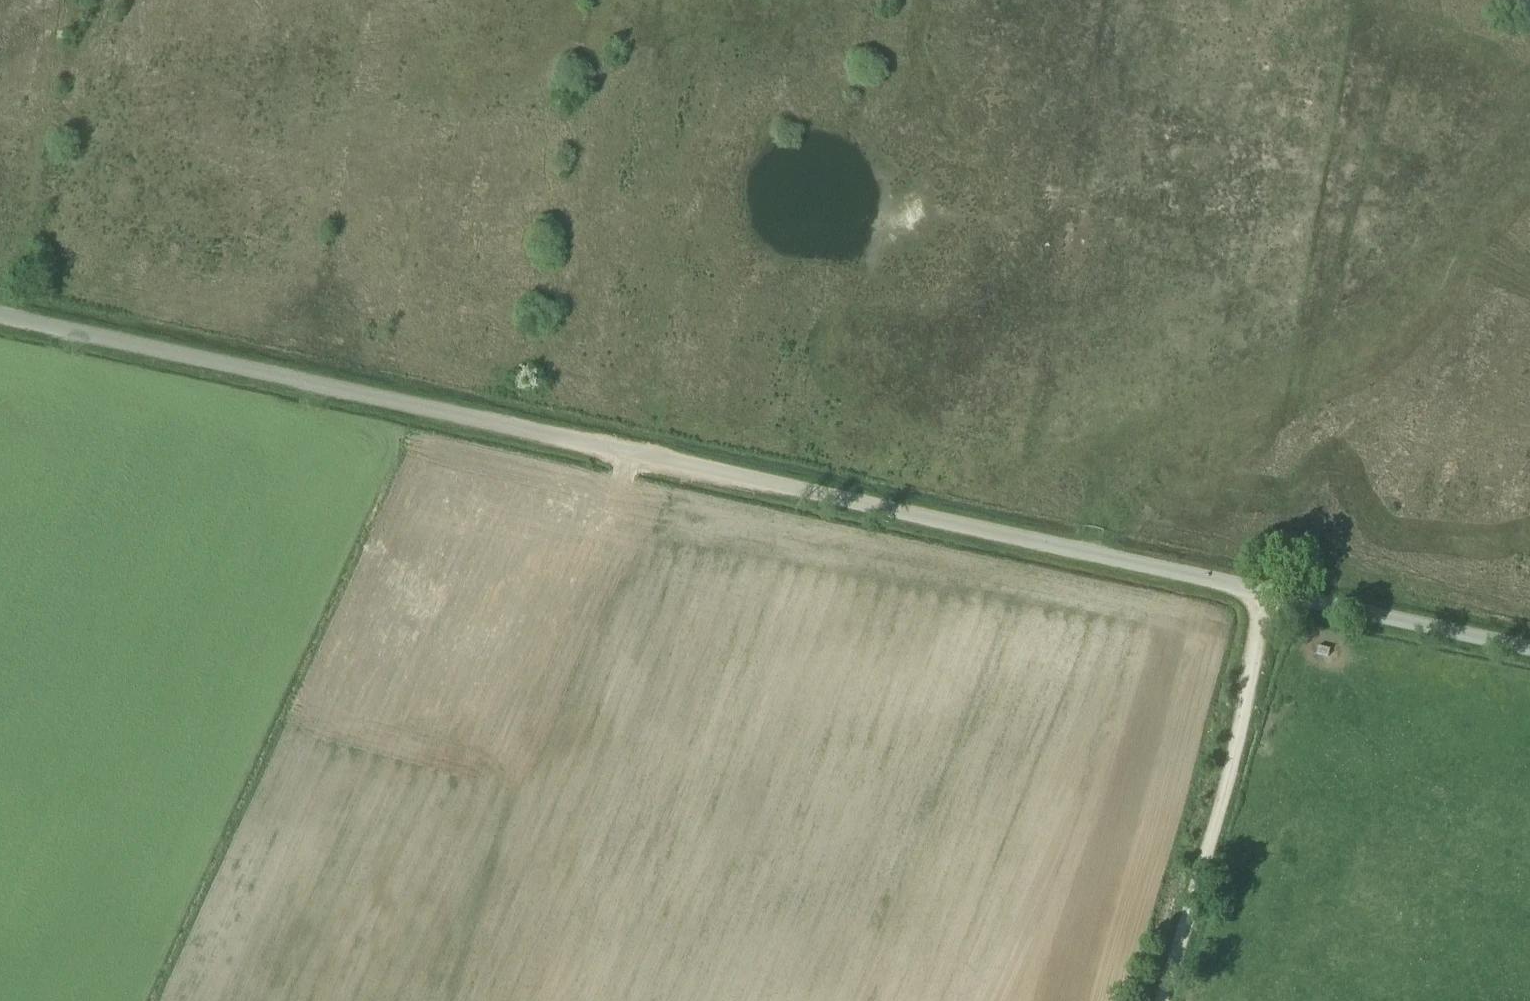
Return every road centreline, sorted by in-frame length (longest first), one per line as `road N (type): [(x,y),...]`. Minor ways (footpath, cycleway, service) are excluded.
road 1 (unclassified): [(1529,652),(0,318)]
road 2 (track): [(1285,598),(1167,1000)]

